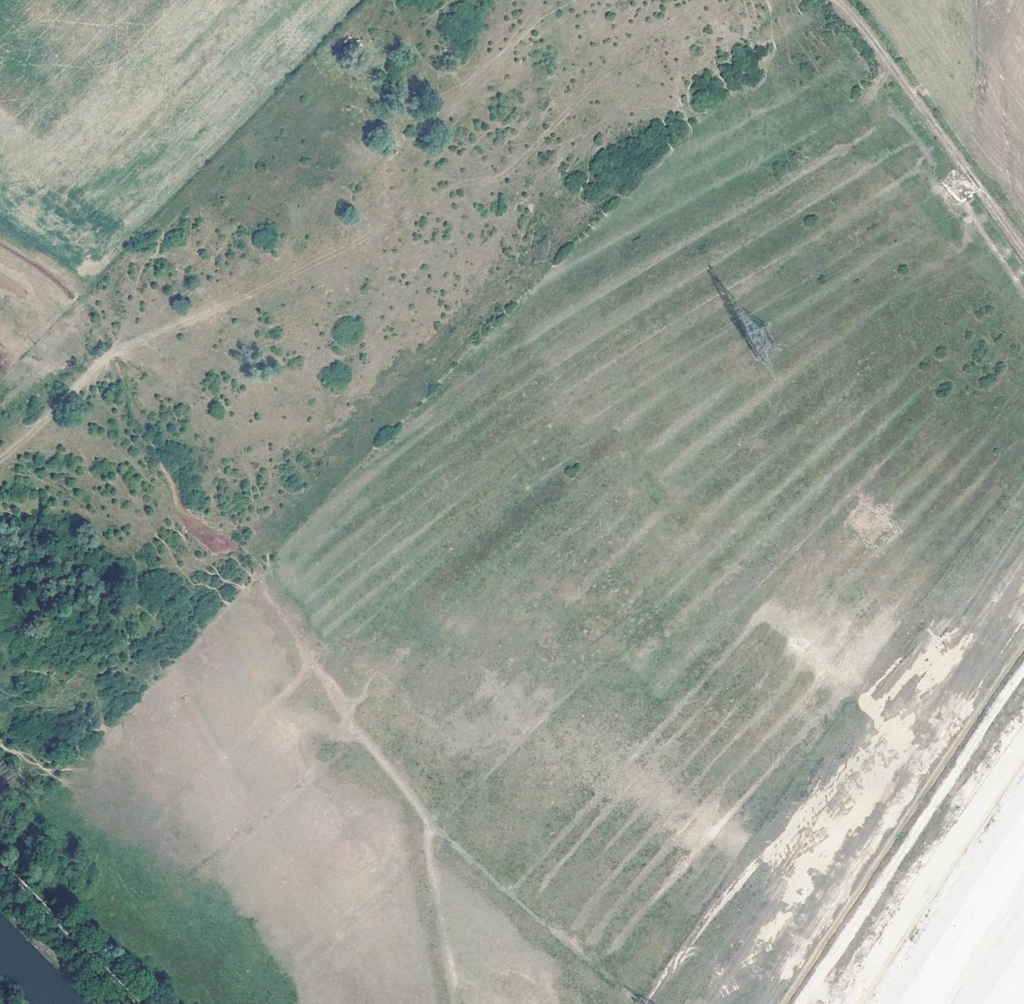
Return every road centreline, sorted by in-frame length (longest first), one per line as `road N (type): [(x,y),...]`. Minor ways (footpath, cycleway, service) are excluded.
road 1 (track): [(868,1003),(1023,763)]
road 2 (track): [(0,902),(106,1003)]

